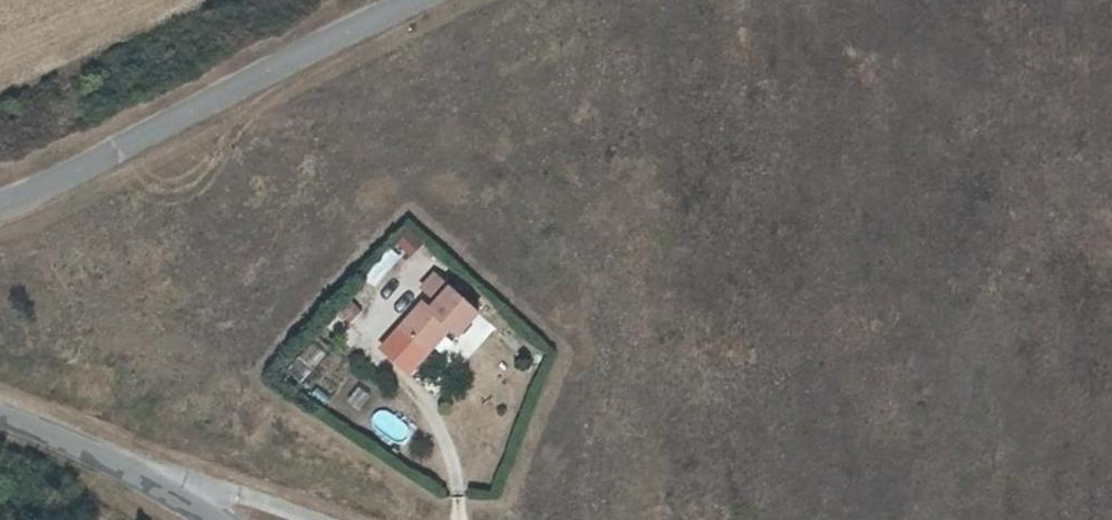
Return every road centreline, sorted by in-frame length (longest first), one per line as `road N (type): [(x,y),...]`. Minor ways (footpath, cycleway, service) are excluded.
road 1 (unclassified): [(438,0),(0,198)]
road 2 (unclassified): [(40,433),(203,519)]
road 3 (residential): [(40,433),(203,475)]
road 4 (track): [(203,475),(328,519)]

